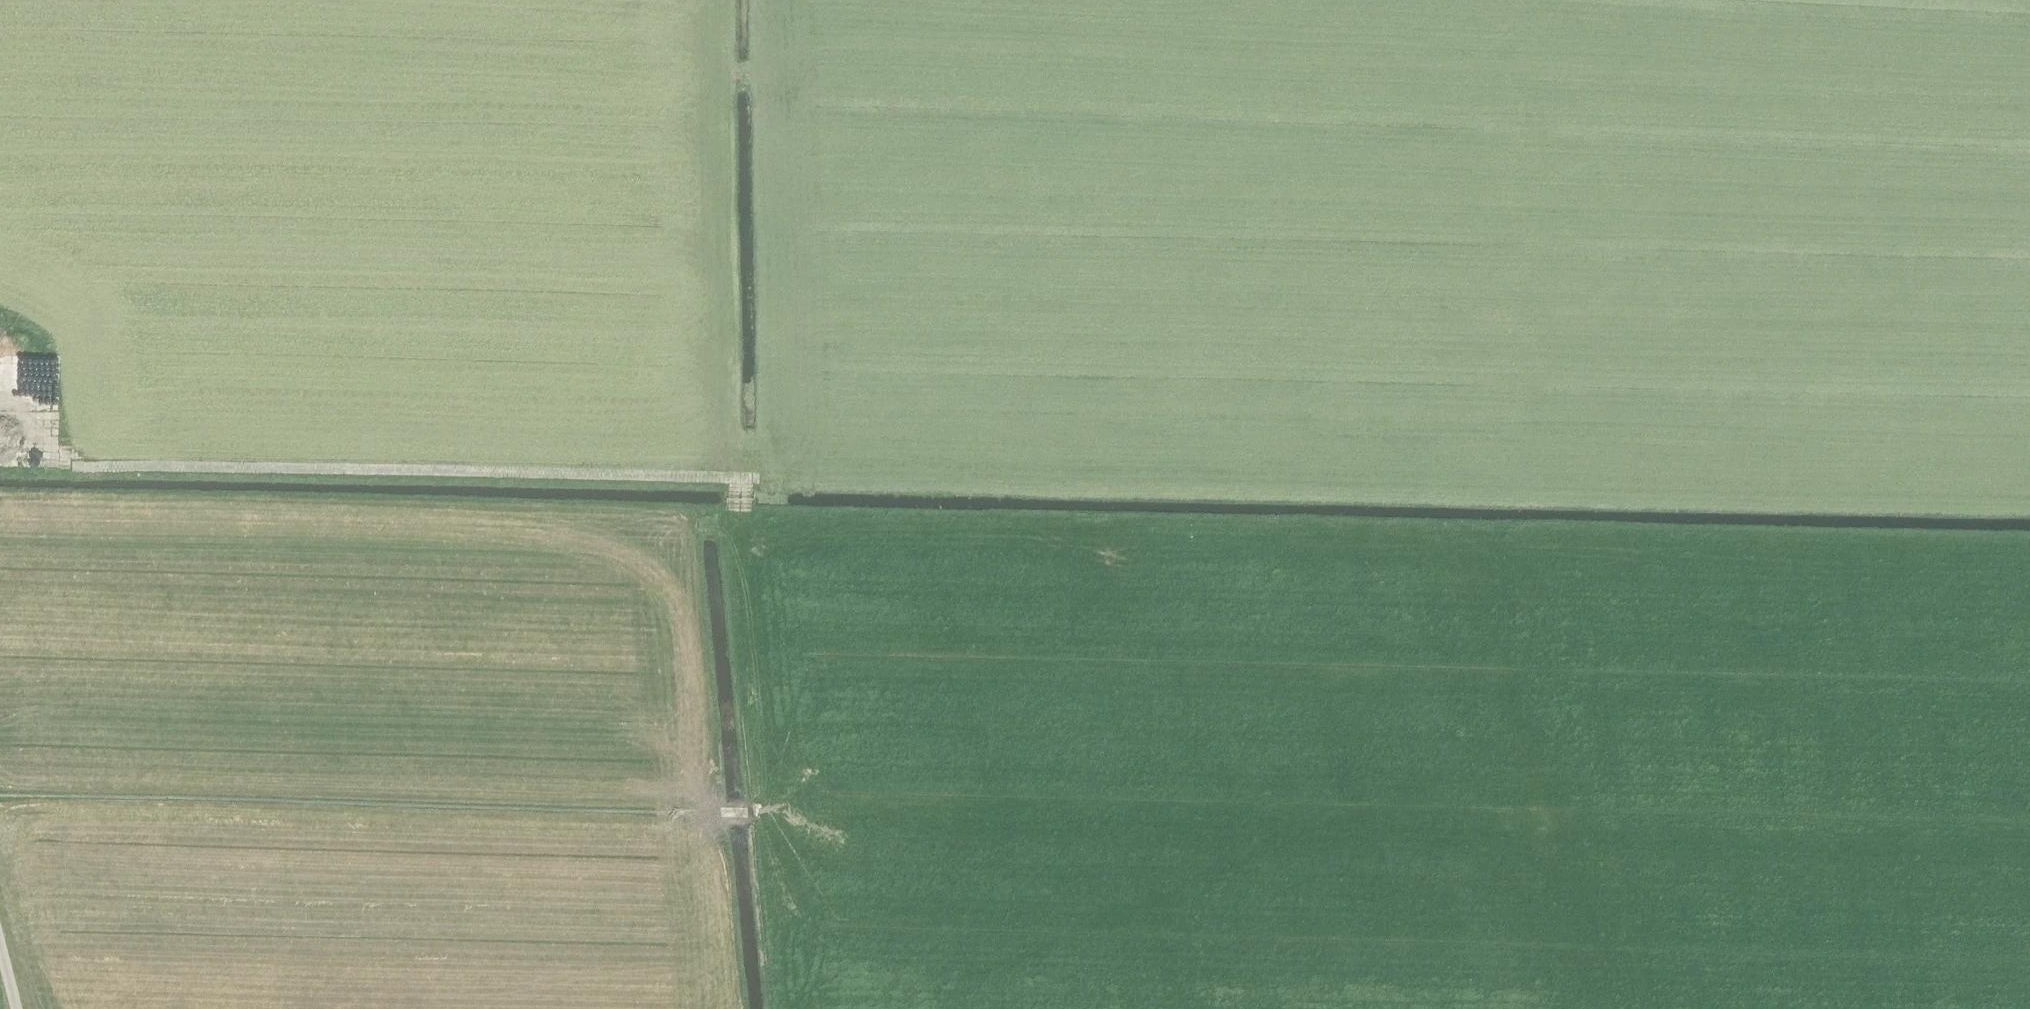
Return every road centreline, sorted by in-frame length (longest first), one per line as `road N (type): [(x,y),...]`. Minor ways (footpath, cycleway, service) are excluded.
road 1 (track): [(741,512),(741,477),(71,466),(0,419)]

